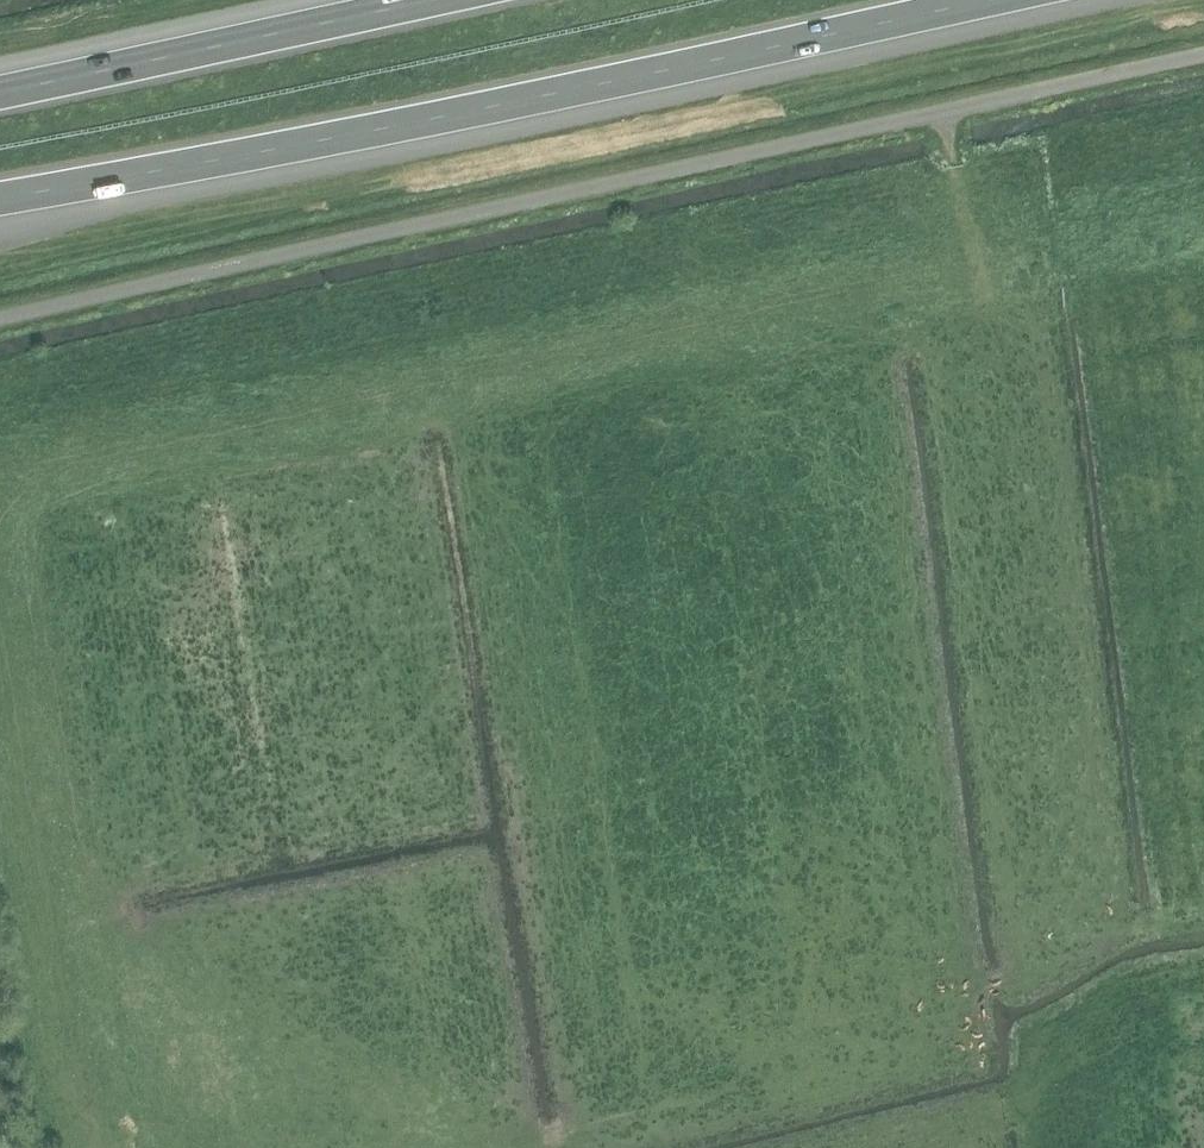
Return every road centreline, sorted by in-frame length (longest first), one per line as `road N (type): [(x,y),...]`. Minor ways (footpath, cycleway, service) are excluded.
road 1 (unclassified): [(0,317),(1203,54)]
road 2 (motorway): [(0,200),(550,95),(985,0)]
road 3 (motorway): [(433,0),(0,93)]

